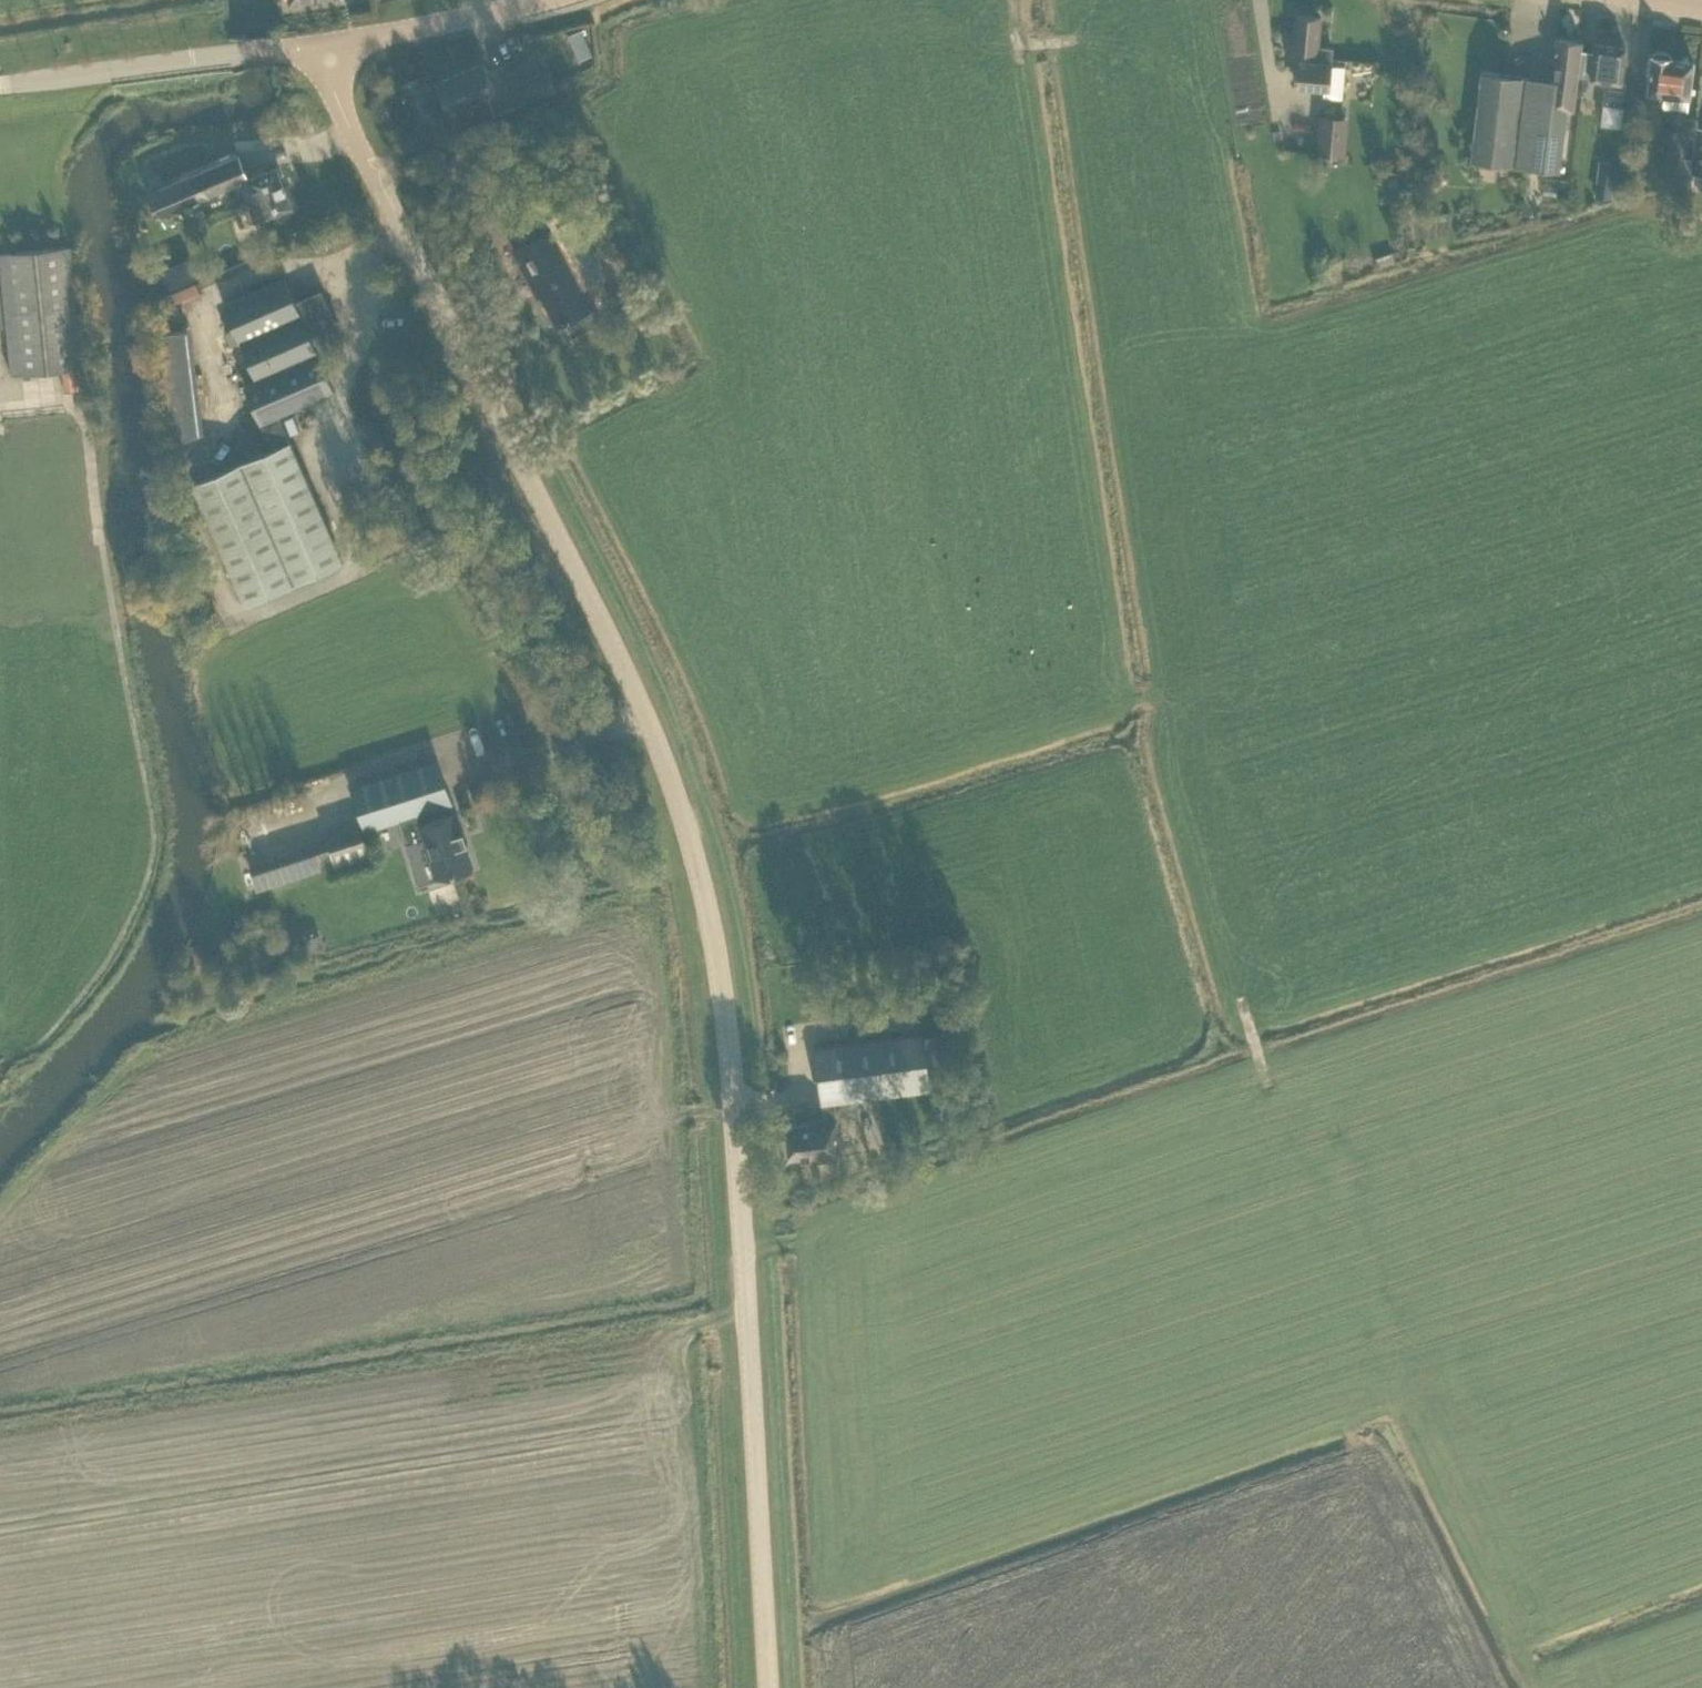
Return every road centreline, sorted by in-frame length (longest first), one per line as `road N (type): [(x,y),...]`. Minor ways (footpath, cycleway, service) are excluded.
road 1 (tertiary): [(768,1687),(728,1047),(702,878),(640,707),(353,133),(329,41)]
road 2 (tertiary): [(0,85),(276,47)]
road 3 (tertiary): [(329,41),(537,0)]

